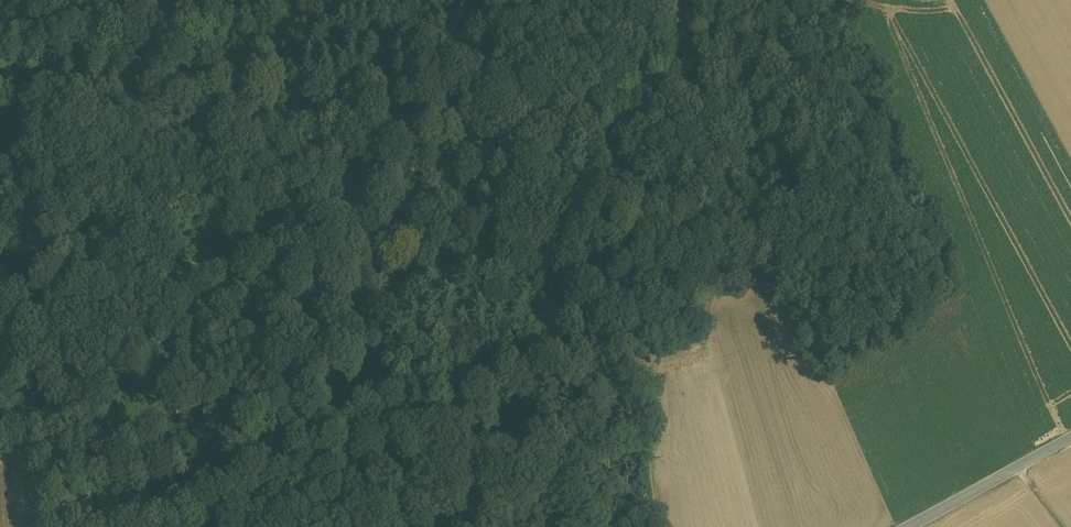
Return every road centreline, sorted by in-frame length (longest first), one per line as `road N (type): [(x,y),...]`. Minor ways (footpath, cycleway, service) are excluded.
road 1 (track): [(333,526),(259,340),(174,0)]
road 2 (track): [(661,526),(642,376),(637,358),(624,355),(607,389),(502,491),(508,526)]
road 3 (track): [(653,0),(625,157),(631,306),(624,355)]
road 4 (secondary): [(909,526),(1070,438)]
road 5 (track): [(502,491),(391,489),(324,504)]

